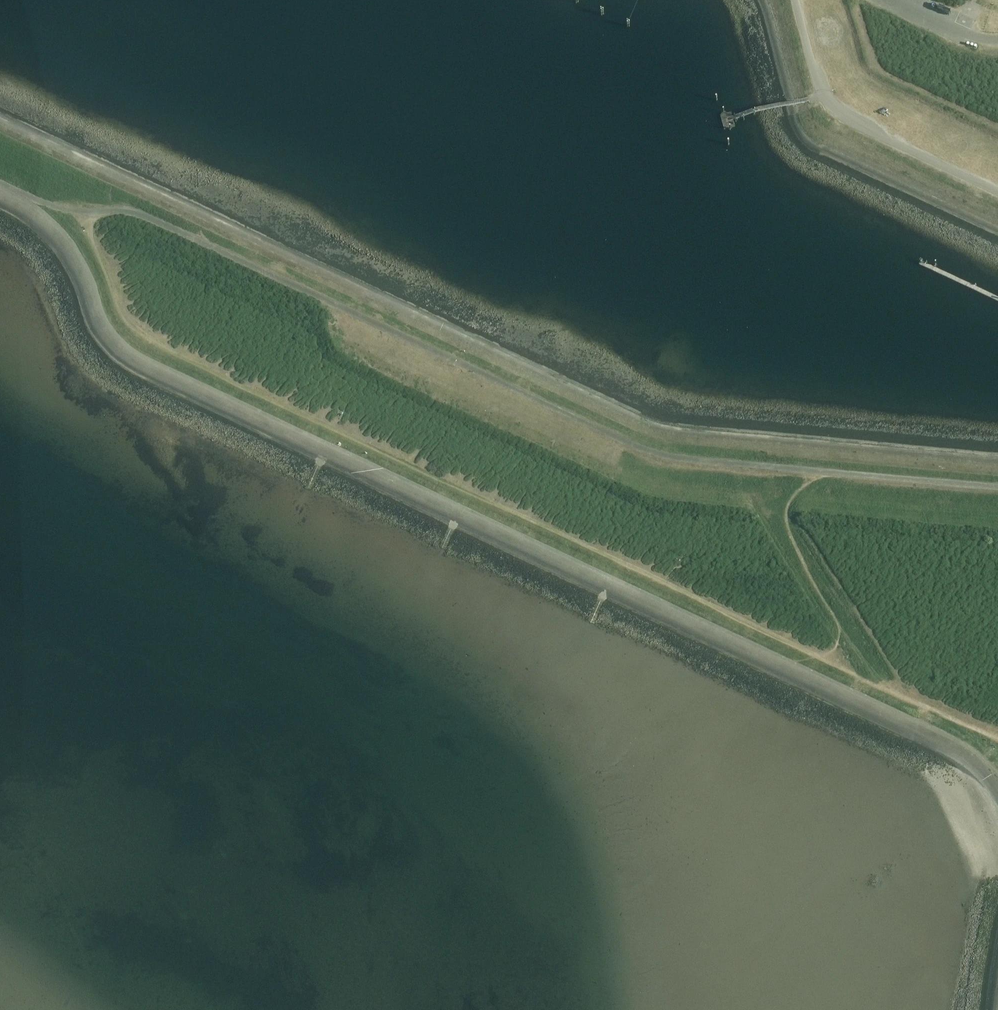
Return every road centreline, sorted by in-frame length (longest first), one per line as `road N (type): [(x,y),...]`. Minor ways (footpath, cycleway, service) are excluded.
road 1 (unclassified): [(795,0),(829,104),(997,193)]

